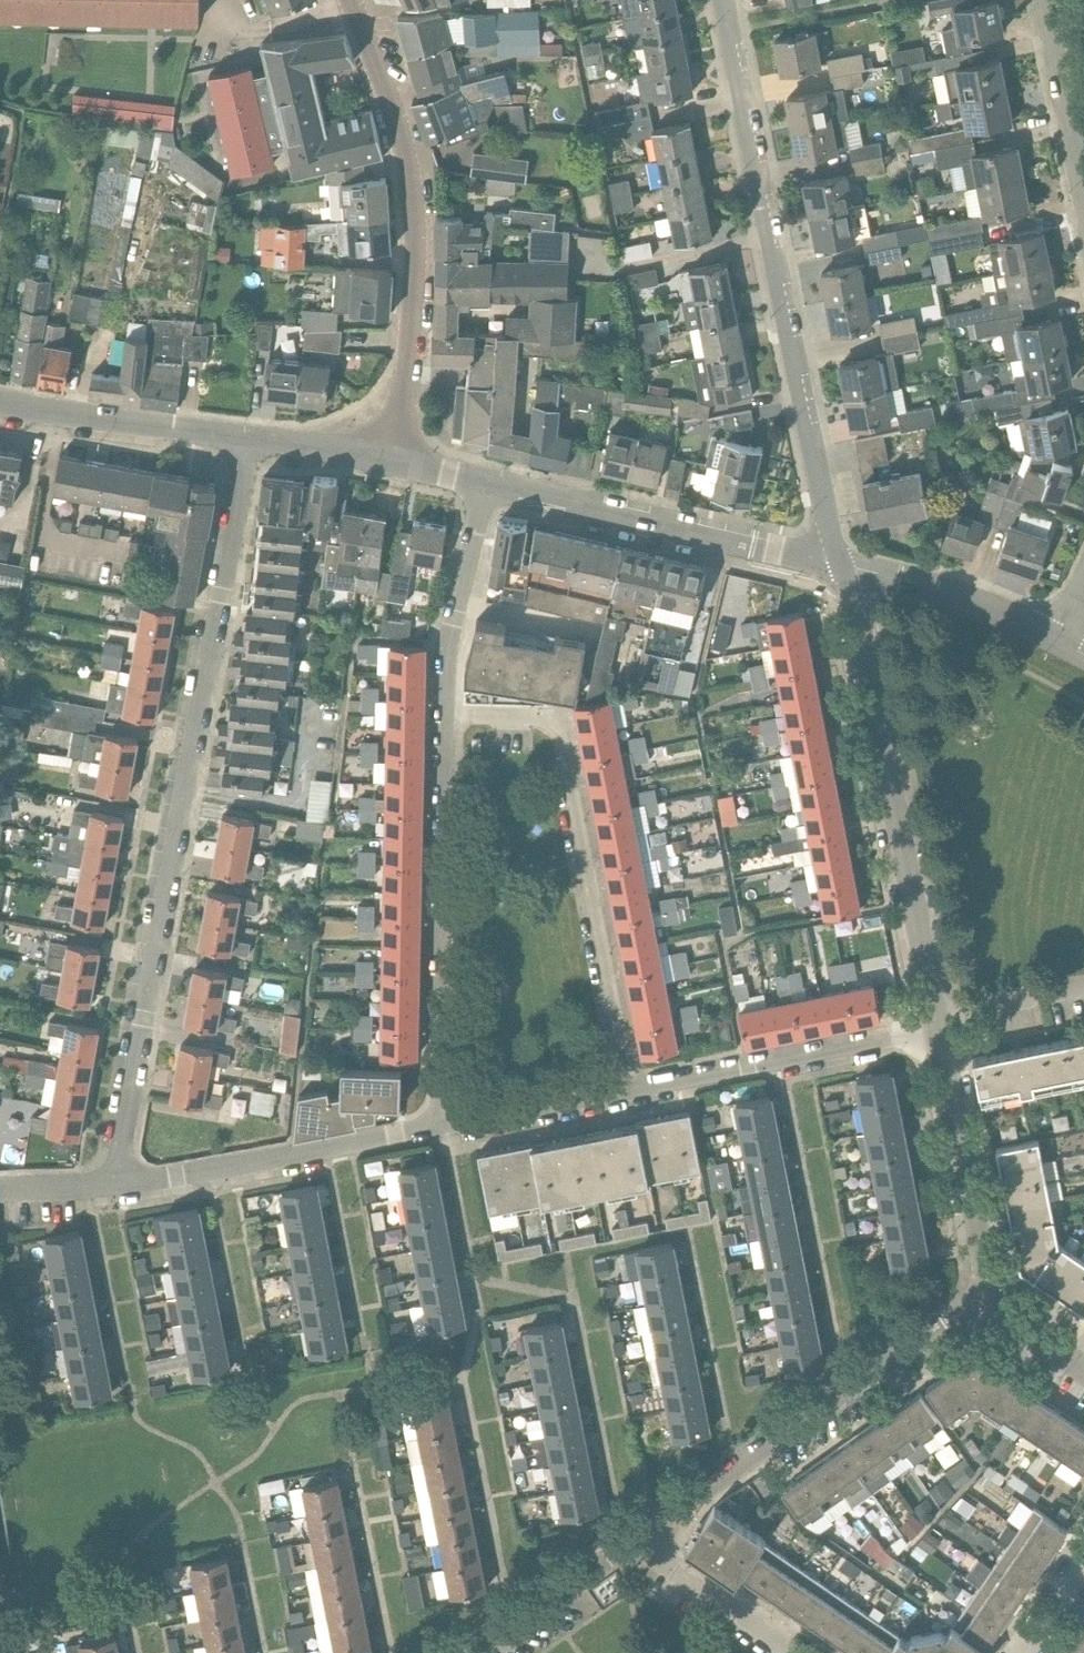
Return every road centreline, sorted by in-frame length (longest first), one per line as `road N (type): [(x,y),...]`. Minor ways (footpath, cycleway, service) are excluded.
road 1 (residential): [(246,439),(114,1185)]
road 2 (residential): [(840,565),(722,0)]
road 3 (residential): [(634,1090),(562,724),(534,712),(446,711)]
road 4 (residential): [(937,1031),(840,565)]
road 5 (residential): [(349,0),(411,190),(397,460)]
road 6 (residential): [(635,1543),(987,1296)]
road 7 (residential): [(445,1129),(446,711)]
road 8 (residential): [(487,481),(840,565)]
road 9 (residential): [(114,1185),(445,1129)]
road 10 (residential): [(634,1090),(937,1031)]
road 11 (residential): [(987,1296),(937,1031)]
road 12 (residential): [(0,399),(246,439)]
road 13 (residential): [(446,711),(449,656),(487,481)]
road 14 (residential): [(840,565),(984,609),(1058,643)]
road 15 (residential): [(797,1652),(635,1543)]
road 16 (residential): [(1083,191),(1046,0)]
road 17 (residential): [(445,1129),(634,1090)]
road 18 (residential): [(476,1652),(635,1543)]
road 19 (residential): [(246,439),(397,460)]
road 20 (residential): [(1083,1000),(937,1031)]

